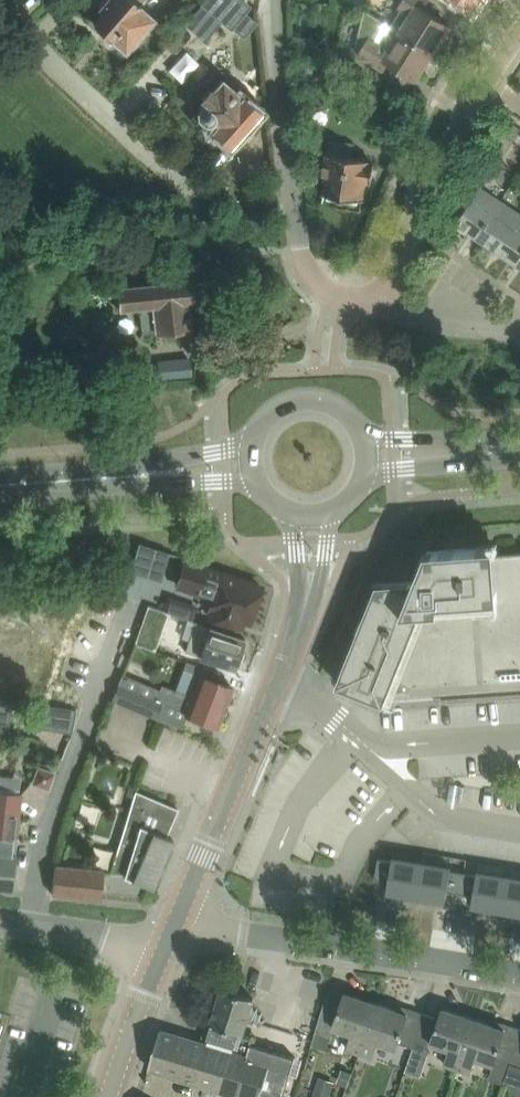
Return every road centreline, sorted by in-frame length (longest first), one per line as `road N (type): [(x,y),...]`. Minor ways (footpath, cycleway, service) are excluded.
road 1 (residential): [(519,970),(240,933),(166,936)]
road 2 (tertiary): [(166,936),(286,653)]
road 3 (residential): [(328,292),(303,266),(299,247),(275,0)]
road 4 (residential): [(372,292),(387,280),(460,124),(519,32)]
road 5 (residential): [(195,198),(0,11)]
road 6 (tertiary): [(113,1096),(166,936)]
road 7 (residential): [(166,936),(0,921)]
road 8 (secondary): [(365,435),(339,405),(301,397),(266,413),(247,447)]
road 9 (residential): [(372,292),(394,311),(519,331)]
road 10 (secondary): [(0,485),(149,475)]
road 11 (tertiary): [(286,653),(311,608),(332,515)]
road 12 (secondary): [(503,449),(365,435)]
road 13 (tertiary): [(293,518),(297,591),(286,653)]
road 14 (secondary): [(369,469),(503,449)]

